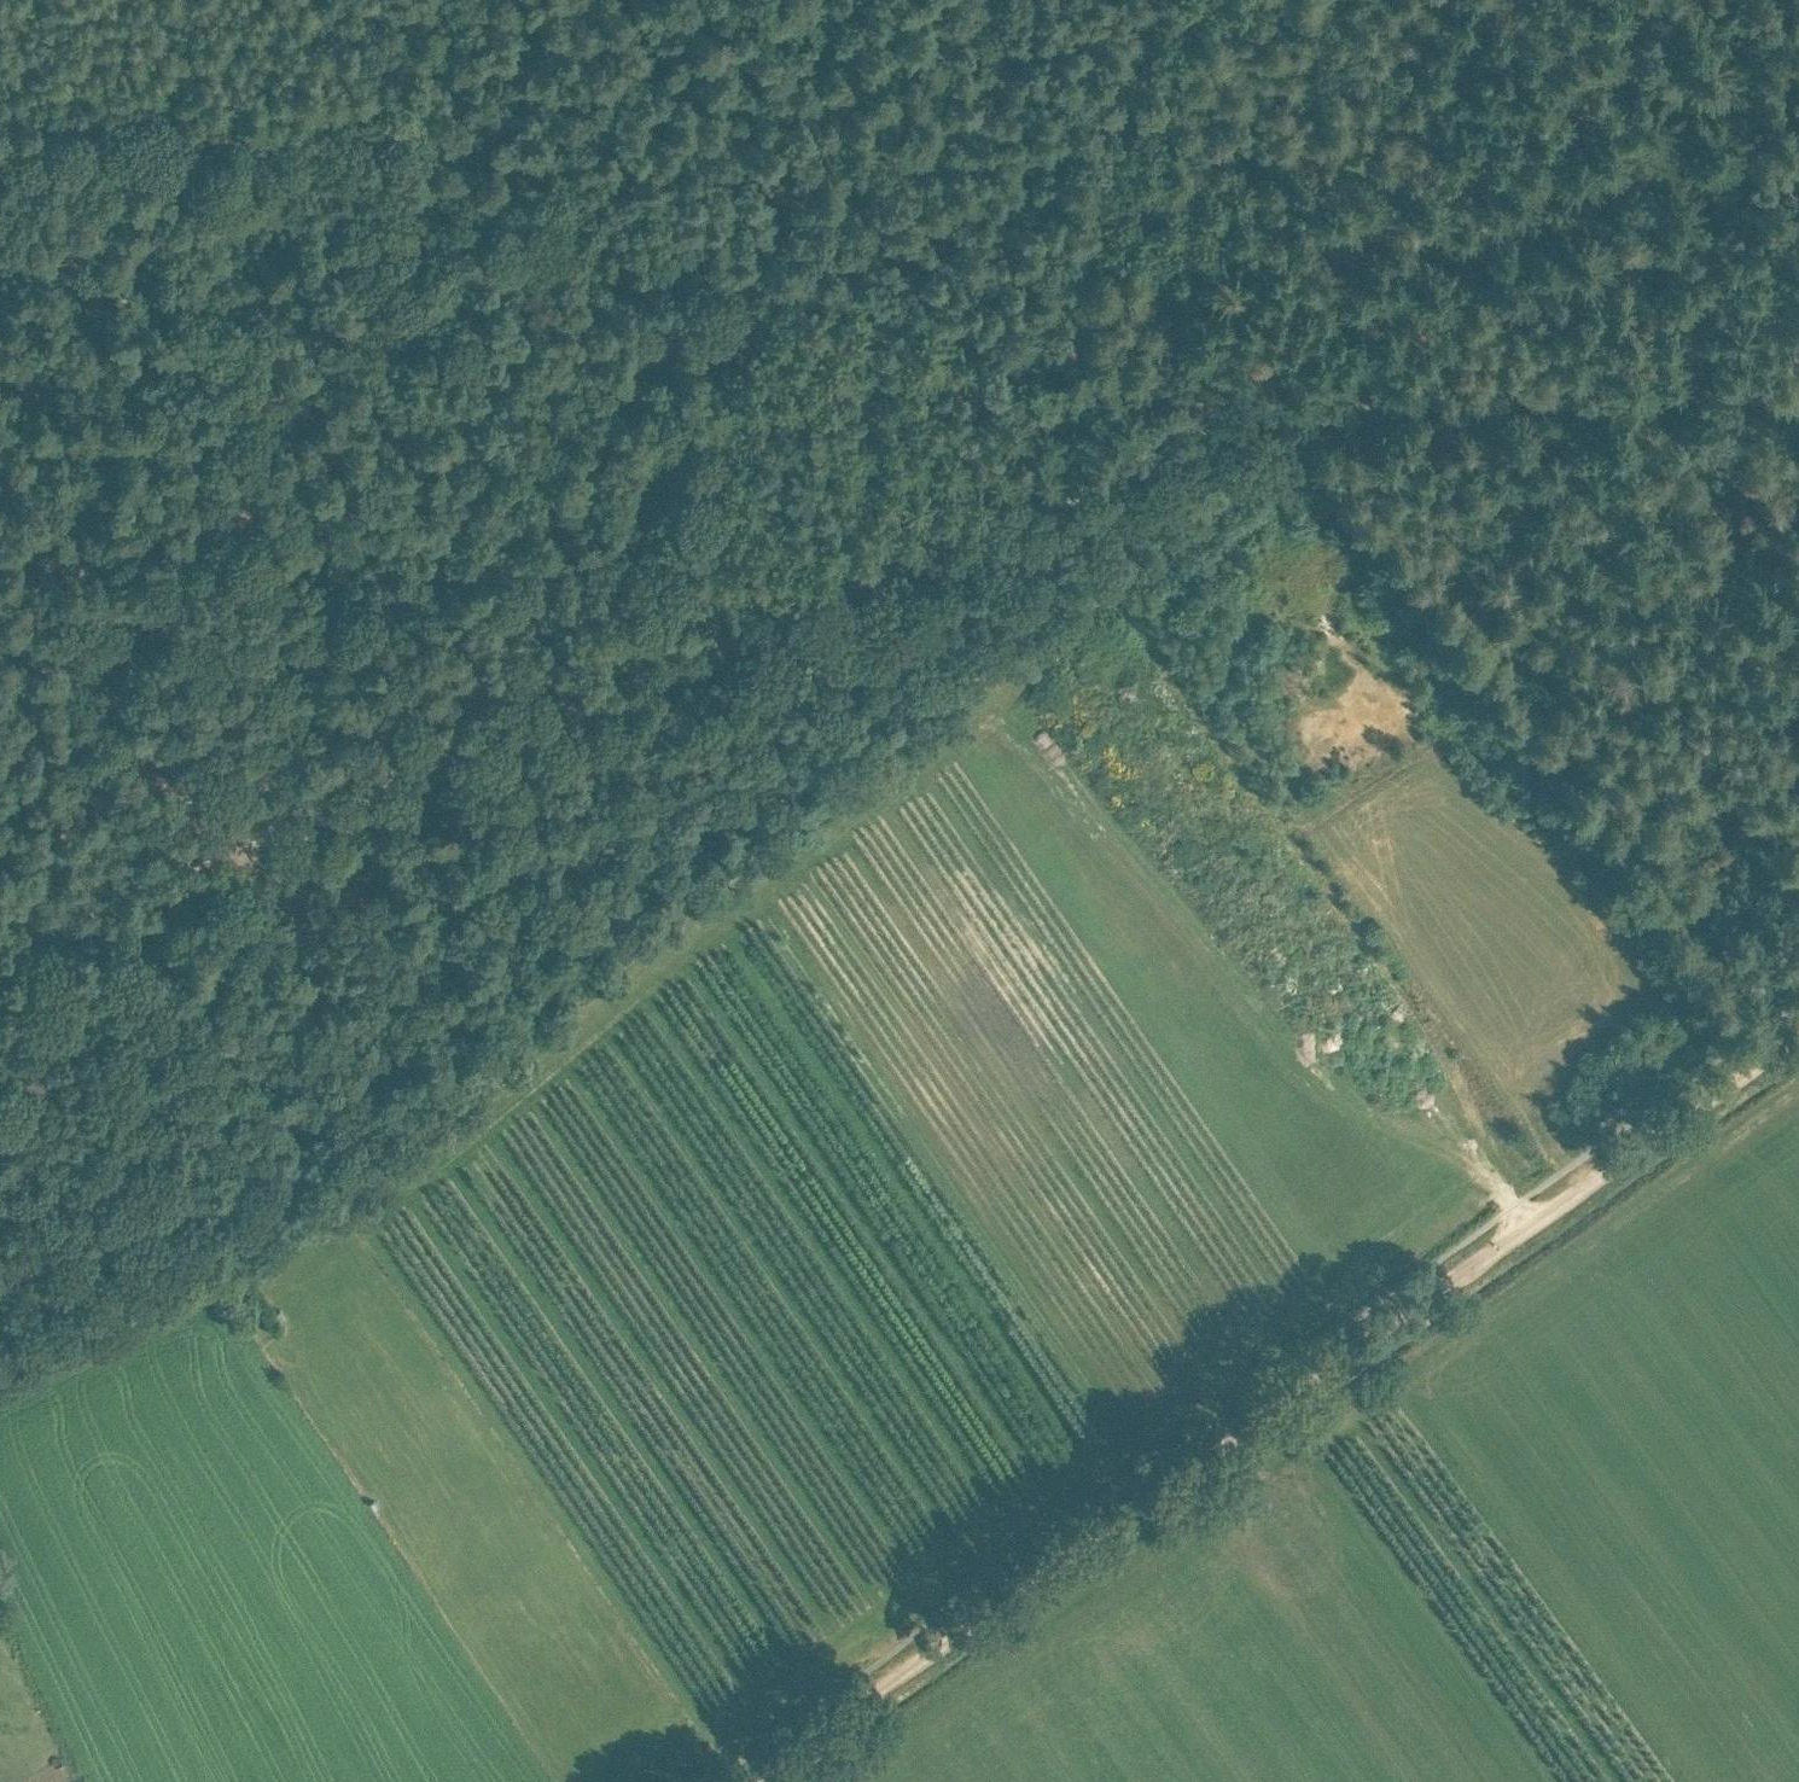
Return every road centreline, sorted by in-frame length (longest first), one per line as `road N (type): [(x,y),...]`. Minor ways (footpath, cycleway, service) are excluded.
road 1 (track): [(0,948),(1296,408)]
road 2 (track): [(1296,408),(492,172),(199,106),(0,96)]
road 3 (track): [(758,1781),(1798,1042)]
road 4 (track): [(363,796),(286,609),(247,439),(200,163),(199,106)]
road 5 (track): [(1296,408),(1798,400)]
road 6 (track): [(1157,0),(1067,335)]
road 7 (track): [(258,486),(0,559)]

